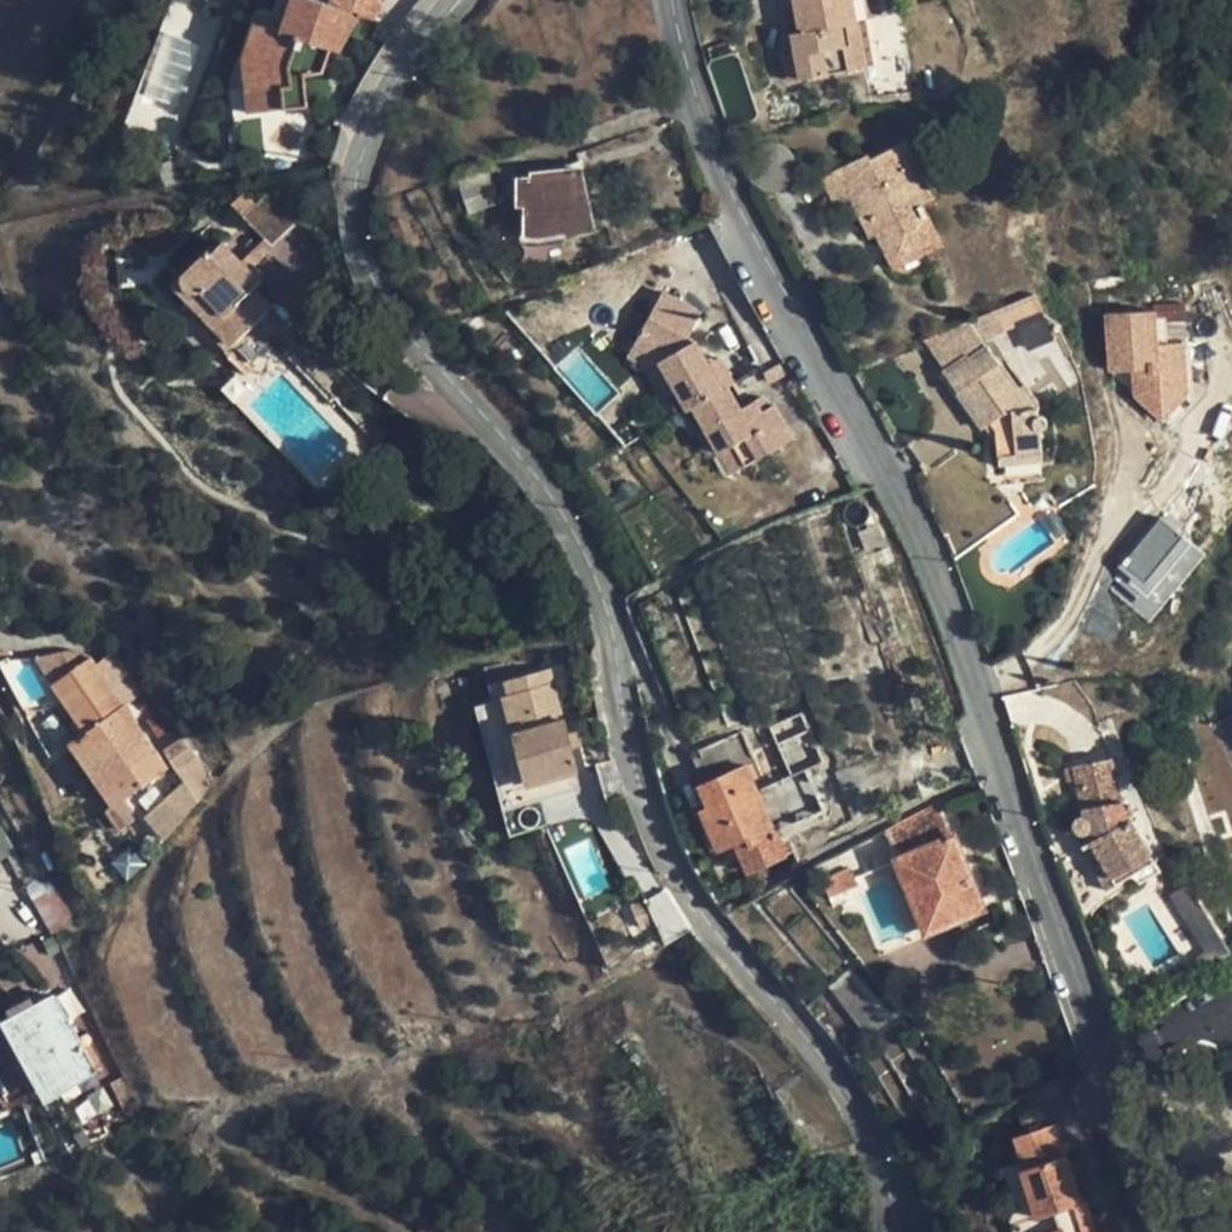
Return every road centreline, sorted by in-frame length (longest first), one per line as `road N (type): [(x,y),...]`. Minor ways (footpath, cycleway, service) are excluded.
road 1 (unclassified): [(888,1231),(878,1164),(858,1118),(671,874),(626,749),(607,625),(586,560),(516,454),(384,307),(365,258),(356,205),(363,153),(407,61),(461,0)]
road 2 (residential): [(673,0),(721,167),(931,562),(1012,805),(1173,1231)]

